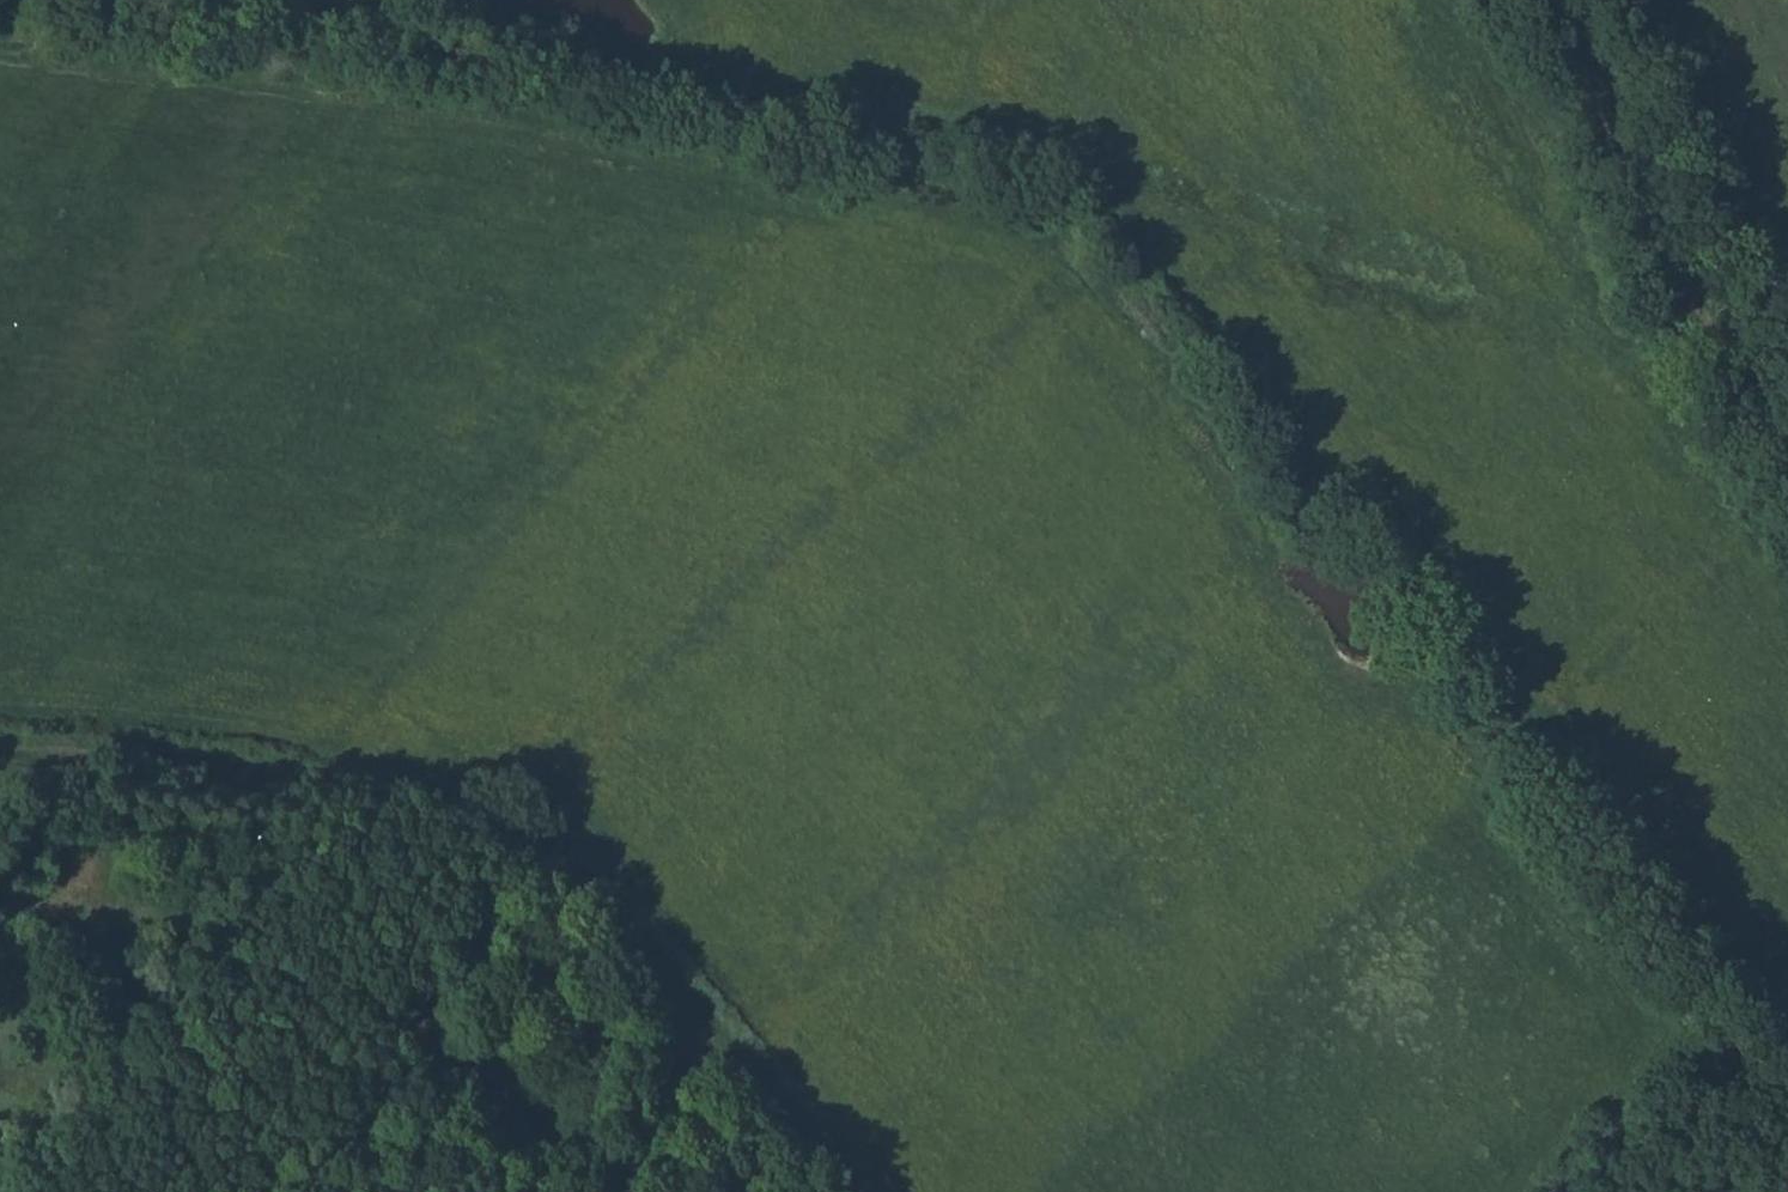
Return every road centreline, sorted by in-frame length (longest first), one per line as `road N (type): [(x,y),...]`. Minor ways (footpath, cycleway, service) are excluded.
road 1 (track): [(0,739),(468,803),(578,875),(838,1191)]
road 2 (track): [(1561,0),(1681,259),(1787,435)]

